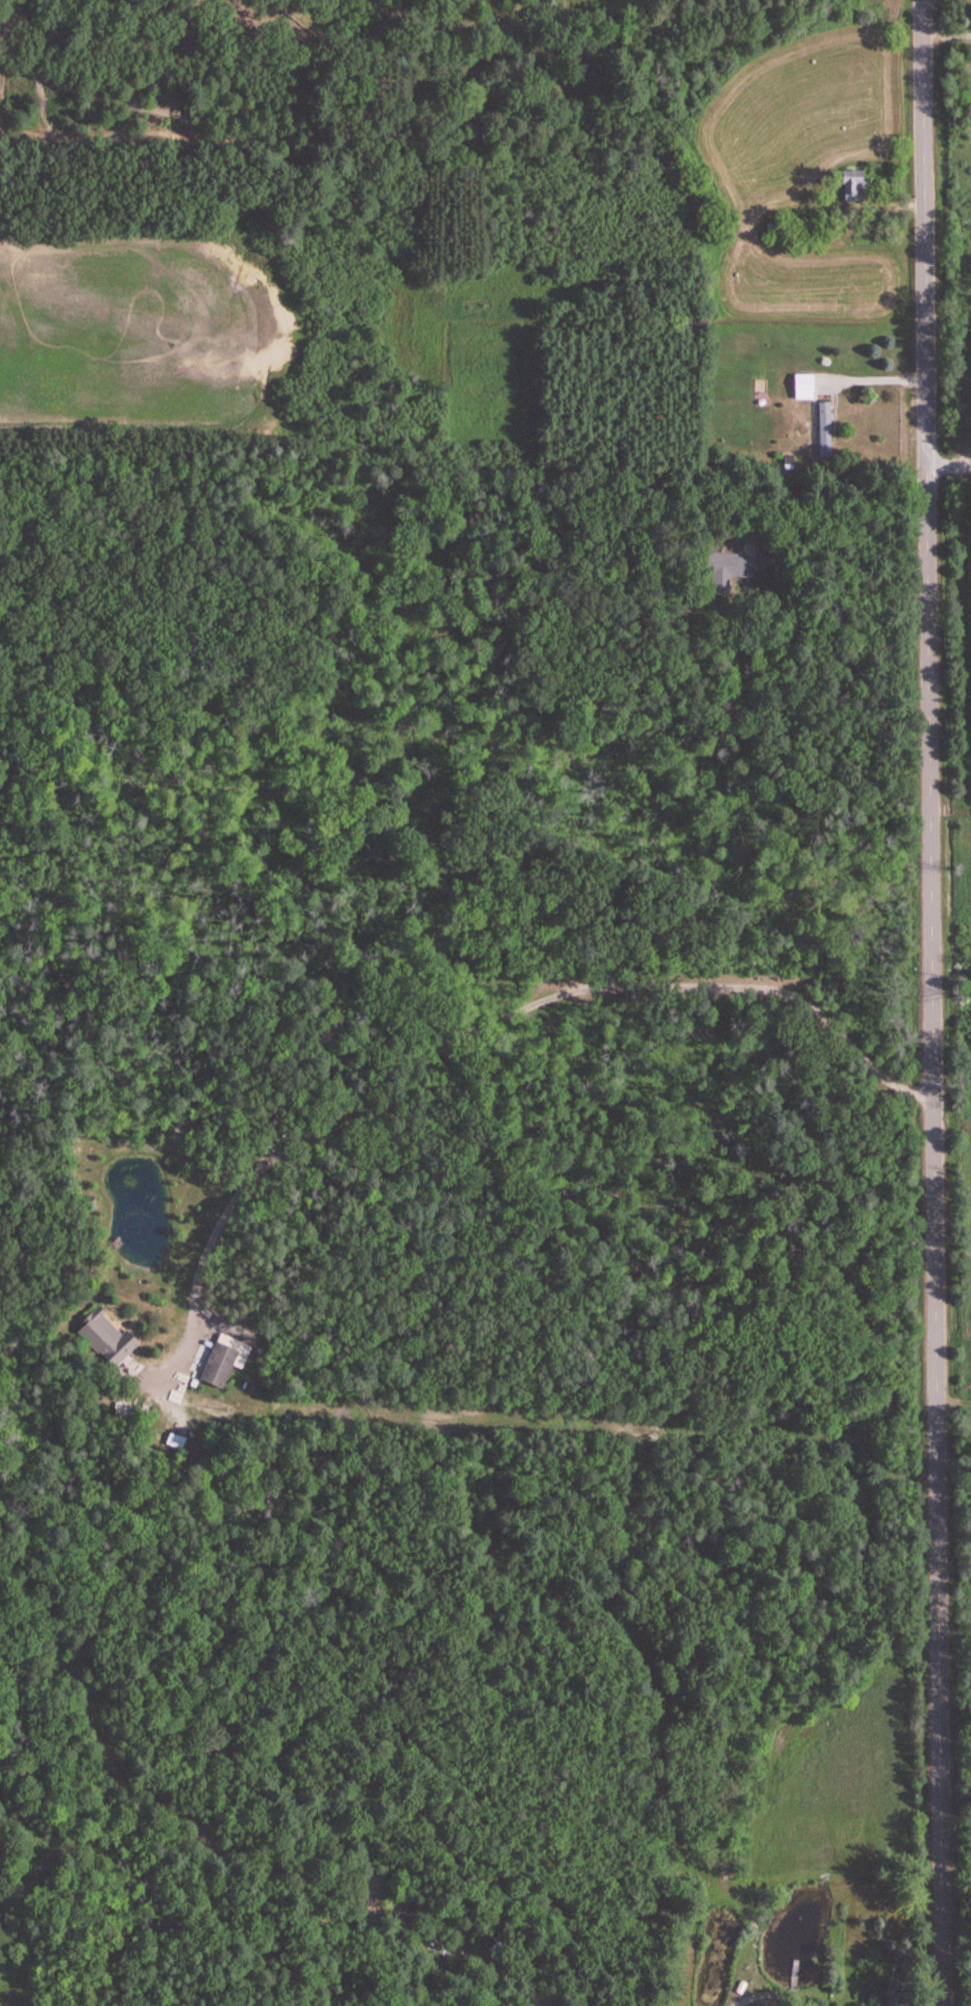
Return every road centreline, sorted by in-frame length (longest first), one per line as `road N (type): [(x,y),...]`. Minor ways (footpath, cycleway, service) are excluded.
road 1 (residential): [(942,2005),(923,0)]

